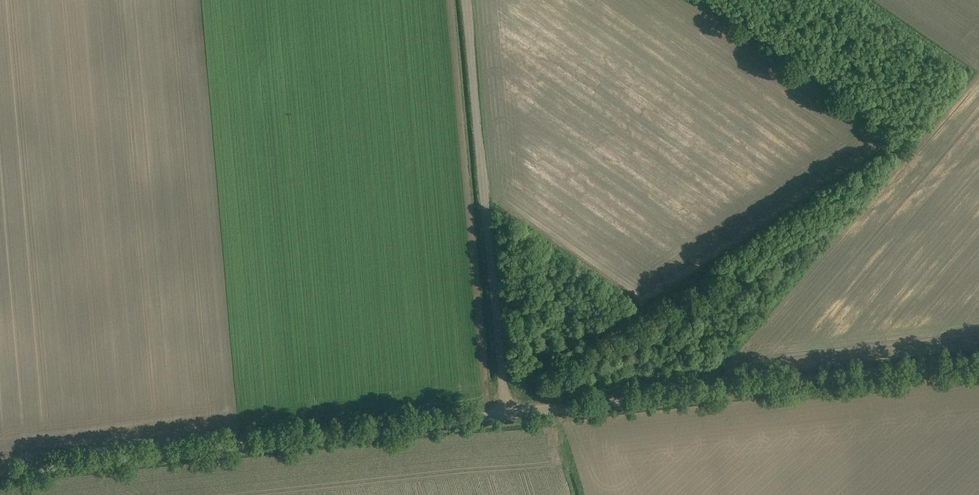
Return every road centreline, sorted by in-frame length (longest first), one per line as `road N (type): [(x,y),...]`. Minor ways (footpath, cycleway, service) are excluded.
road 1 (unclassified): [(0,473),(978,364)]
road 2 (track): [(463,0),(496,421)]

